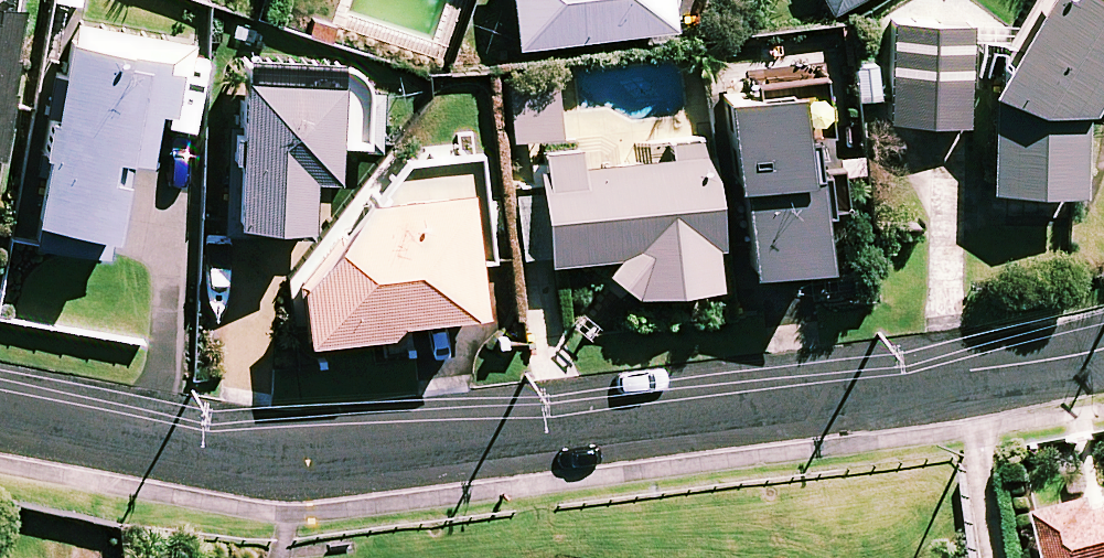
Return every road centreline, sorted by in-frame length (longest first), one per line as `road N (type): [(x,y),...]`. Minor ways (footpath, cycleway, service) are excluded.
road 1 (residential): [(1103,345),(977,376),(725,417),(296,461),(0,412)]

